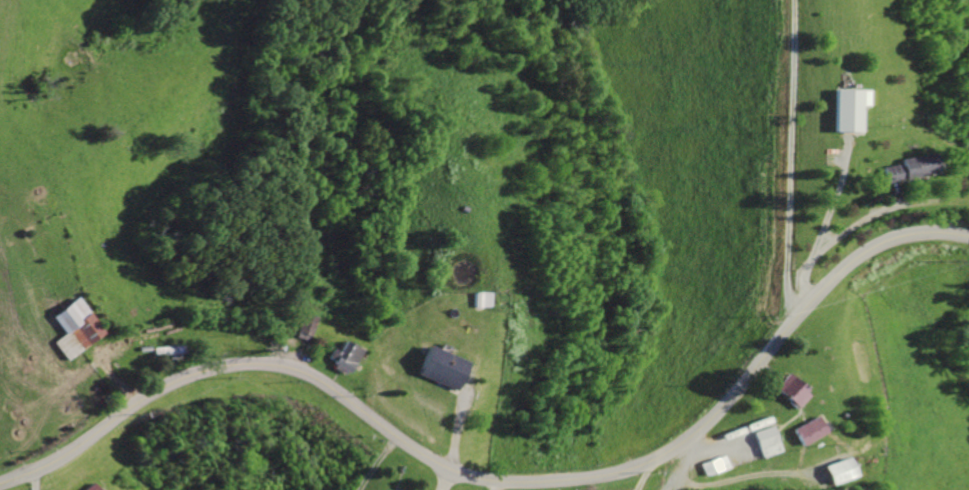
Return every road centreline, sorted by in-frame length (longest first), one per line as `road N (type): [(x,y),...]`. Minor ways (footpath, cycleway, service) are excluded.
road 1 (tertiary): [(968,238),(912,235),(859,258),(695,432),(621,472),(538,482),(457,472),(315,380),(259,365),(176,383),(45,466),(0,484)]

